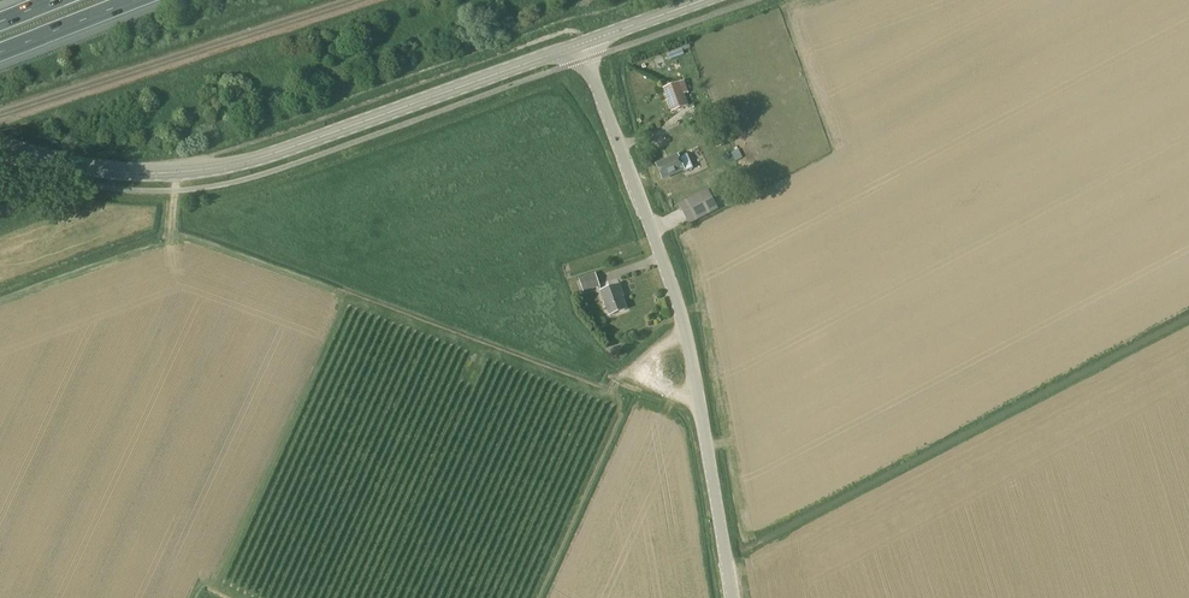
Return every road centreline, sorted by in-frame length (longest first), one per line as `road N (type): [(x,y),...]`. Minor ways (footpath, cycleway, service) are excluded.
road 1 (unclassified): [(584,47),(679,299),(734,597)]
road 2 (secondary): [(44,160),(133,174),(185,173),(584,47)]
road 3 (motorway): [(0,52),(134,0)]
road 4 (secondary): [(584,47),(714,0)]

